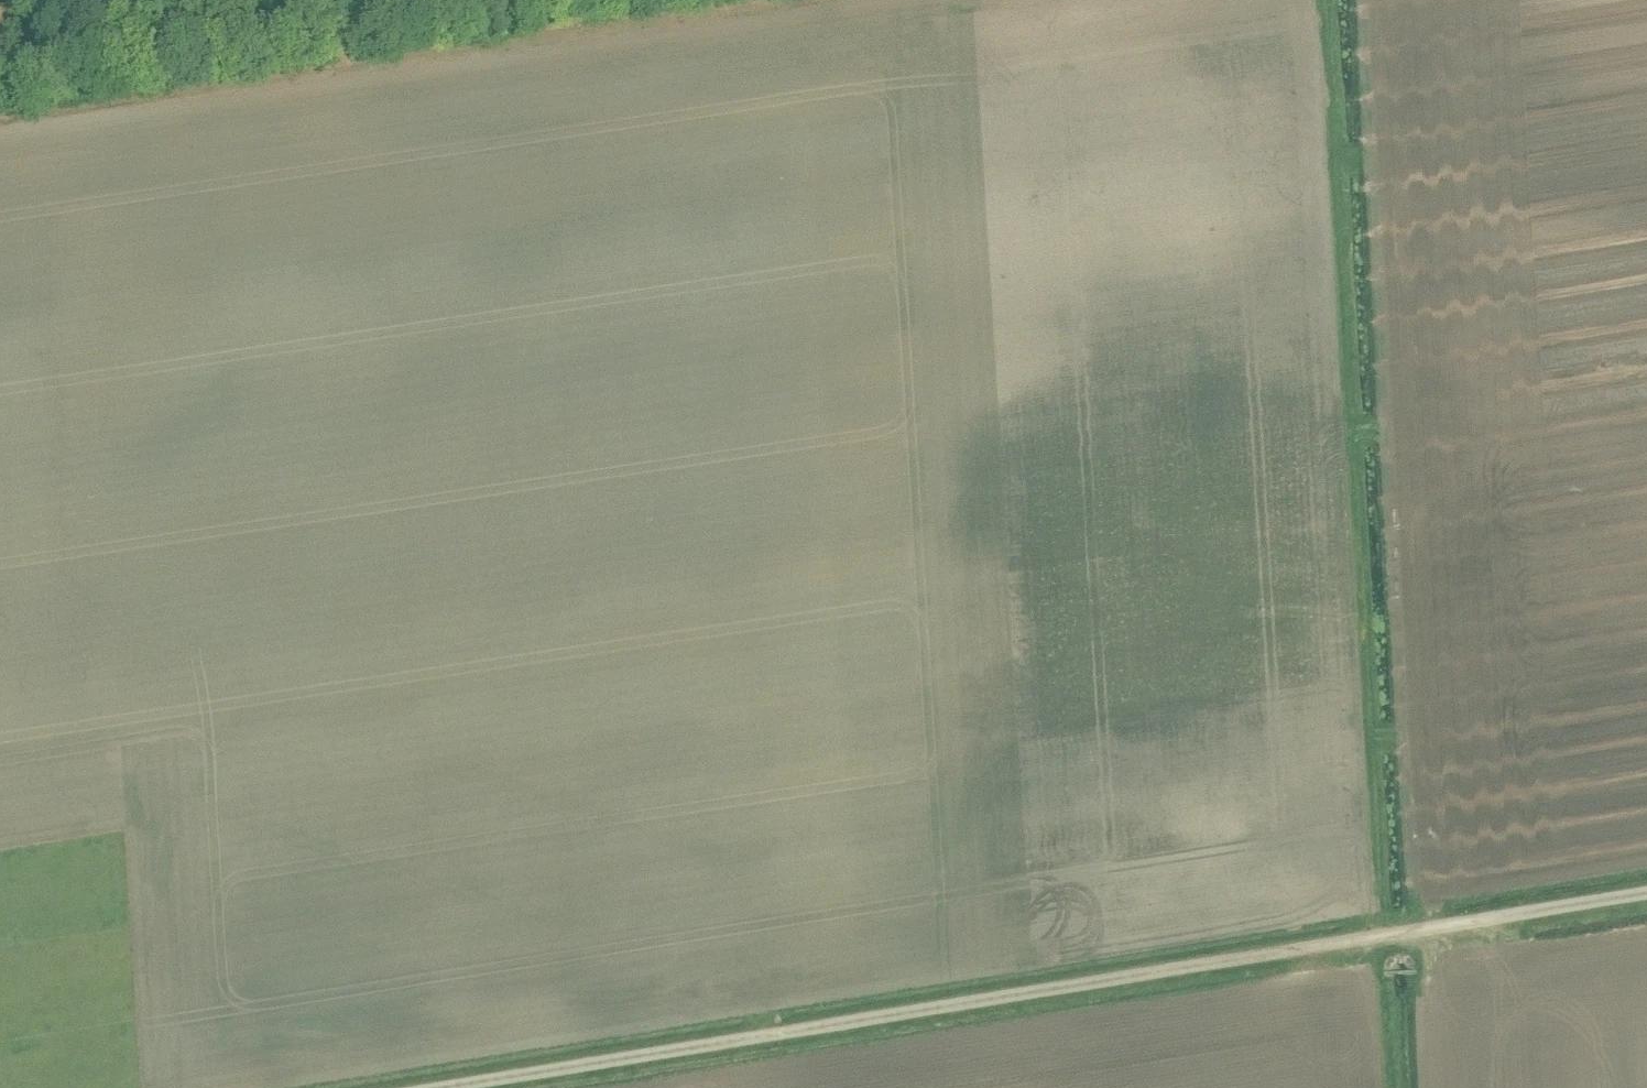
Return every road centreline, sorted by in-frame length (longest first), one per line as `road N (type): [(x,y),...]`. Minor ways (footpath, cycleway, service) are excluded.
road 1 (track): [(456,1087),(1646,896)]
road 2 (track): [(535,0),(0,80)]

